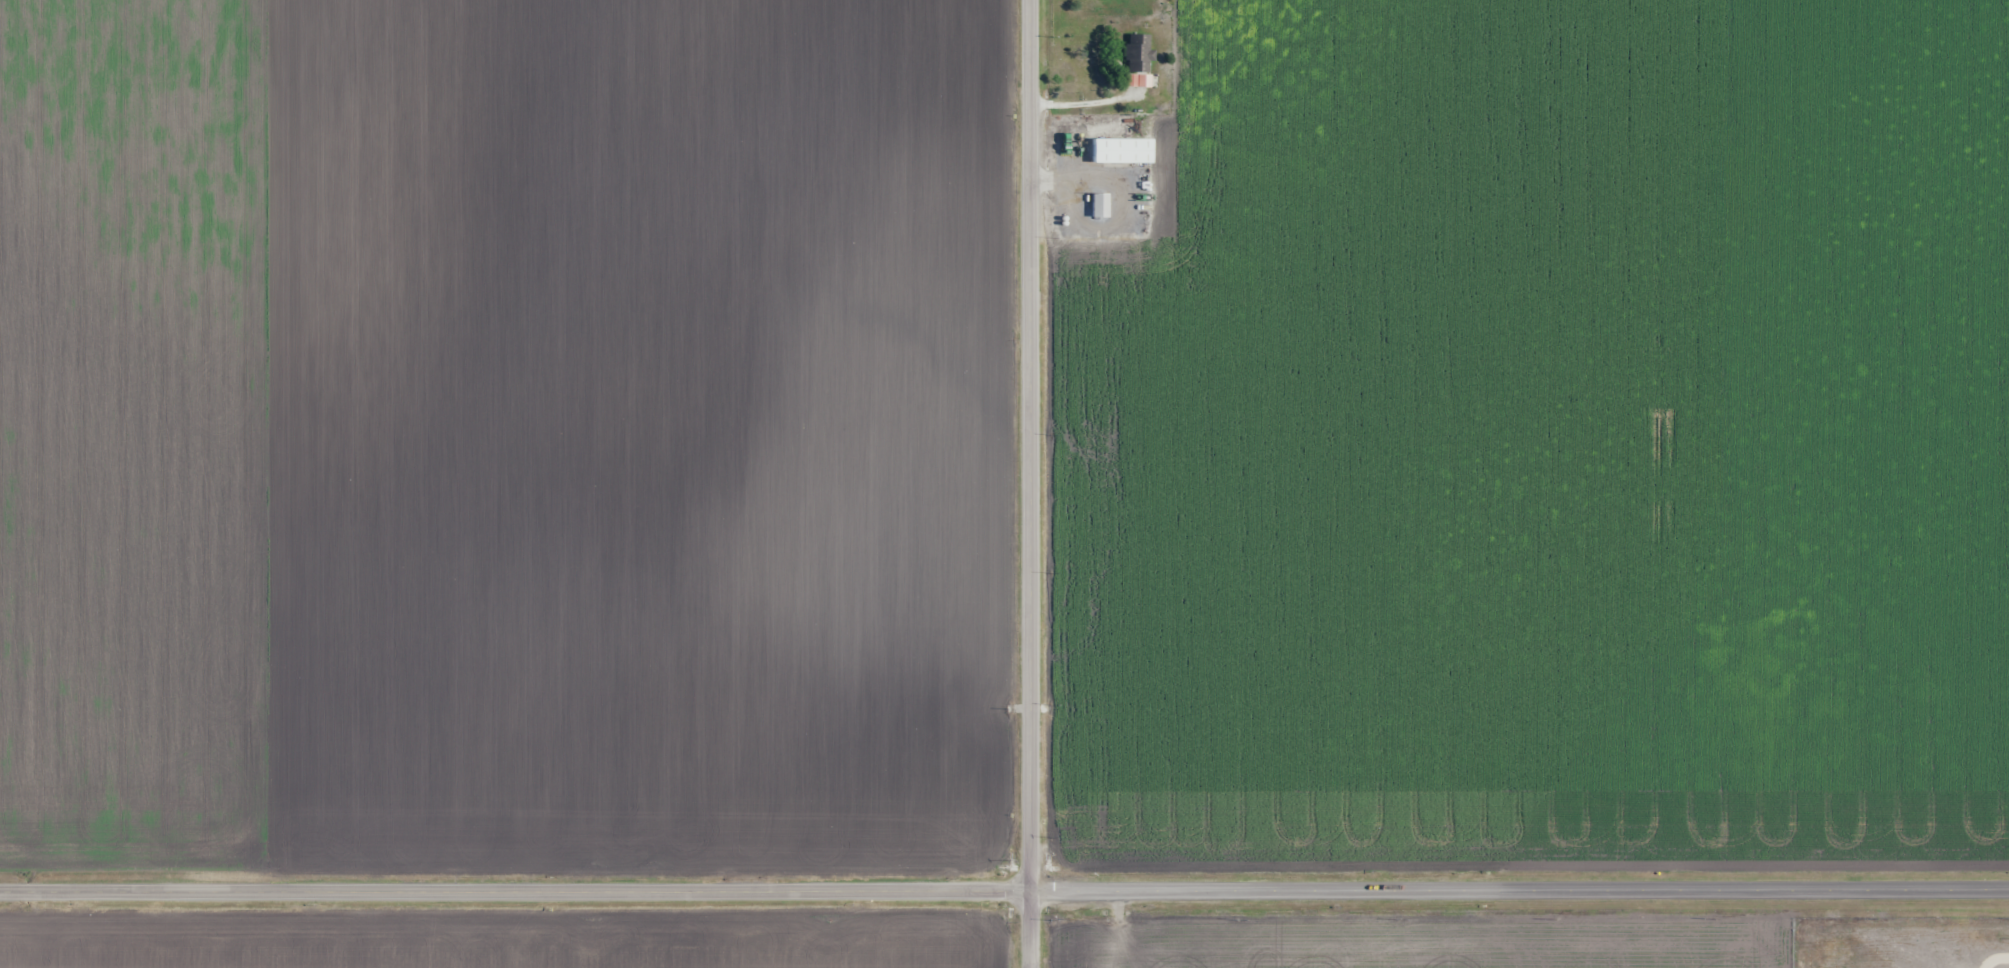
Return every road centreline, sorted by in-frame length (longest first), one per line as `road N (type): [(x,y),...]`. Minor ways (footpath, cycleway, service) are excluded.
road 1 (tertiary): [(0,891),(2008,887)]
road 2 (secondary): [(1029,0),(1030,967)]

